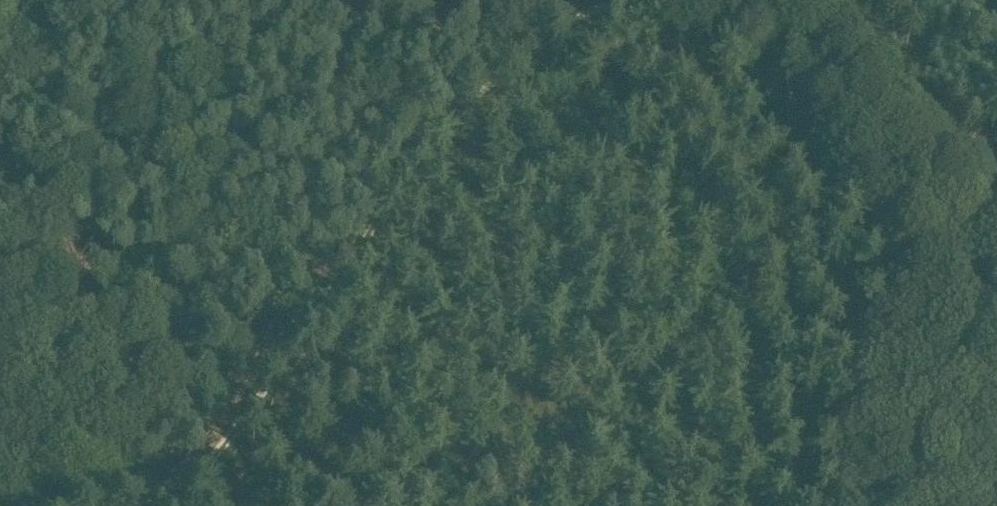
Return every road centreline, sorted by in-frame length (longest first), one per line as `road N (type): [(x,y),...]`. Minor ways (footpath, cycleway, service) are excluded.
road 1 (track): [(0,388),(102,377),(164,346),(214,305),(362,140)]
road 2 (track): [(360,97),(269,0)]

